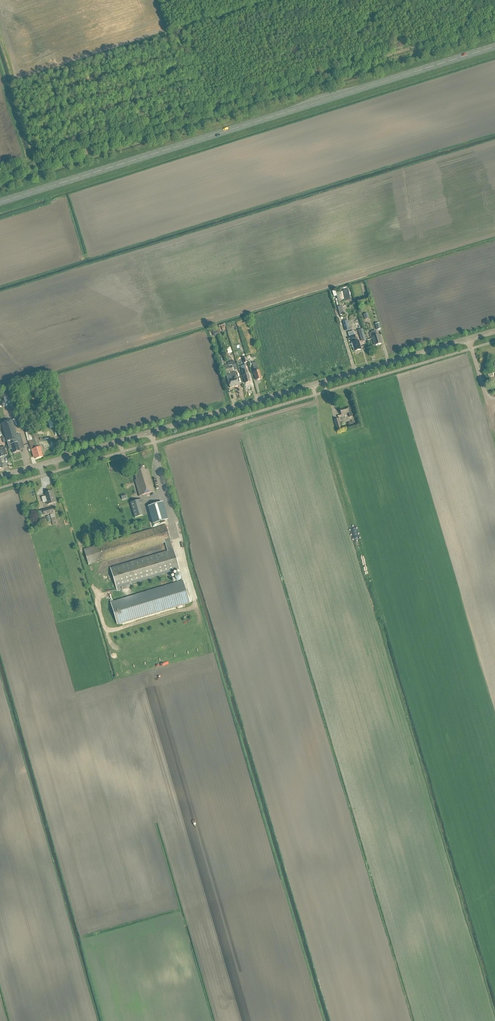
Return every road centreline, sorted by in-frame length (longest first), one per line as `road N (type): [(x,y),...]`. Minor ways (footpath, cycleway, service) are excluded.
road 1 (primary): [(0,203),(494,47)]
road 2 (tertiary): [(0,477),(494,331)]
road 3 (track): [(35,166),(494,23)]

